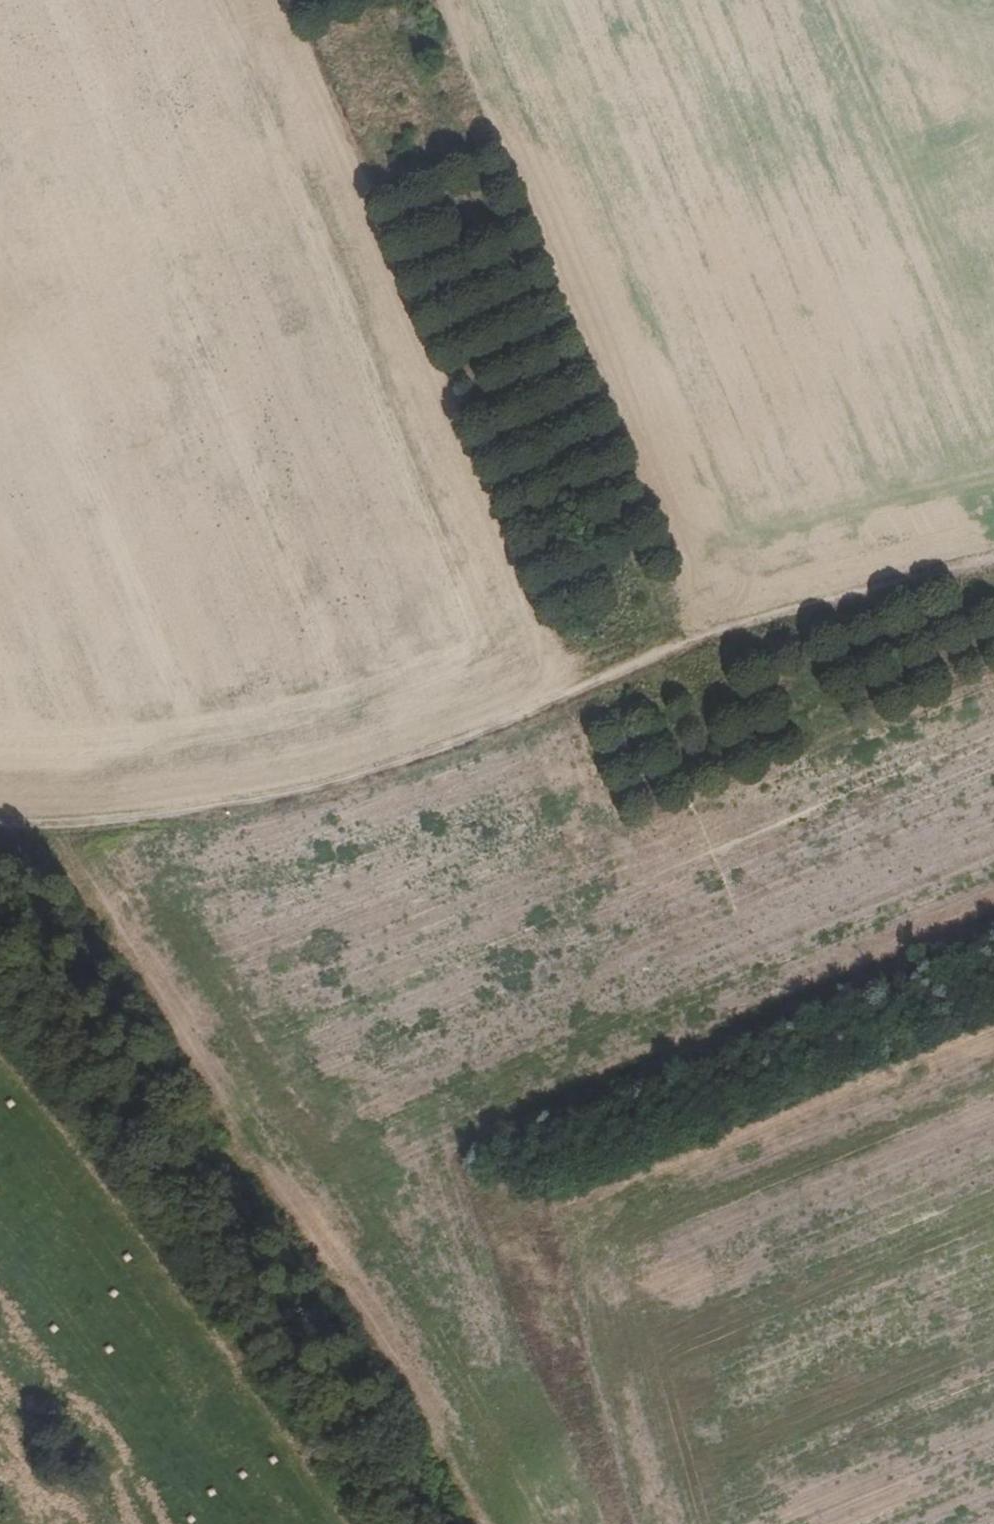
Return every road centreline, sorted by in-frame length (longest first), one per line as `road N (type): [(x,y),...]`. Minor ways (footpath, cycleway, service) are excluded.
road 1 (track): [(0,822),(100,822),(350,786),(665,659),(993,566)]

